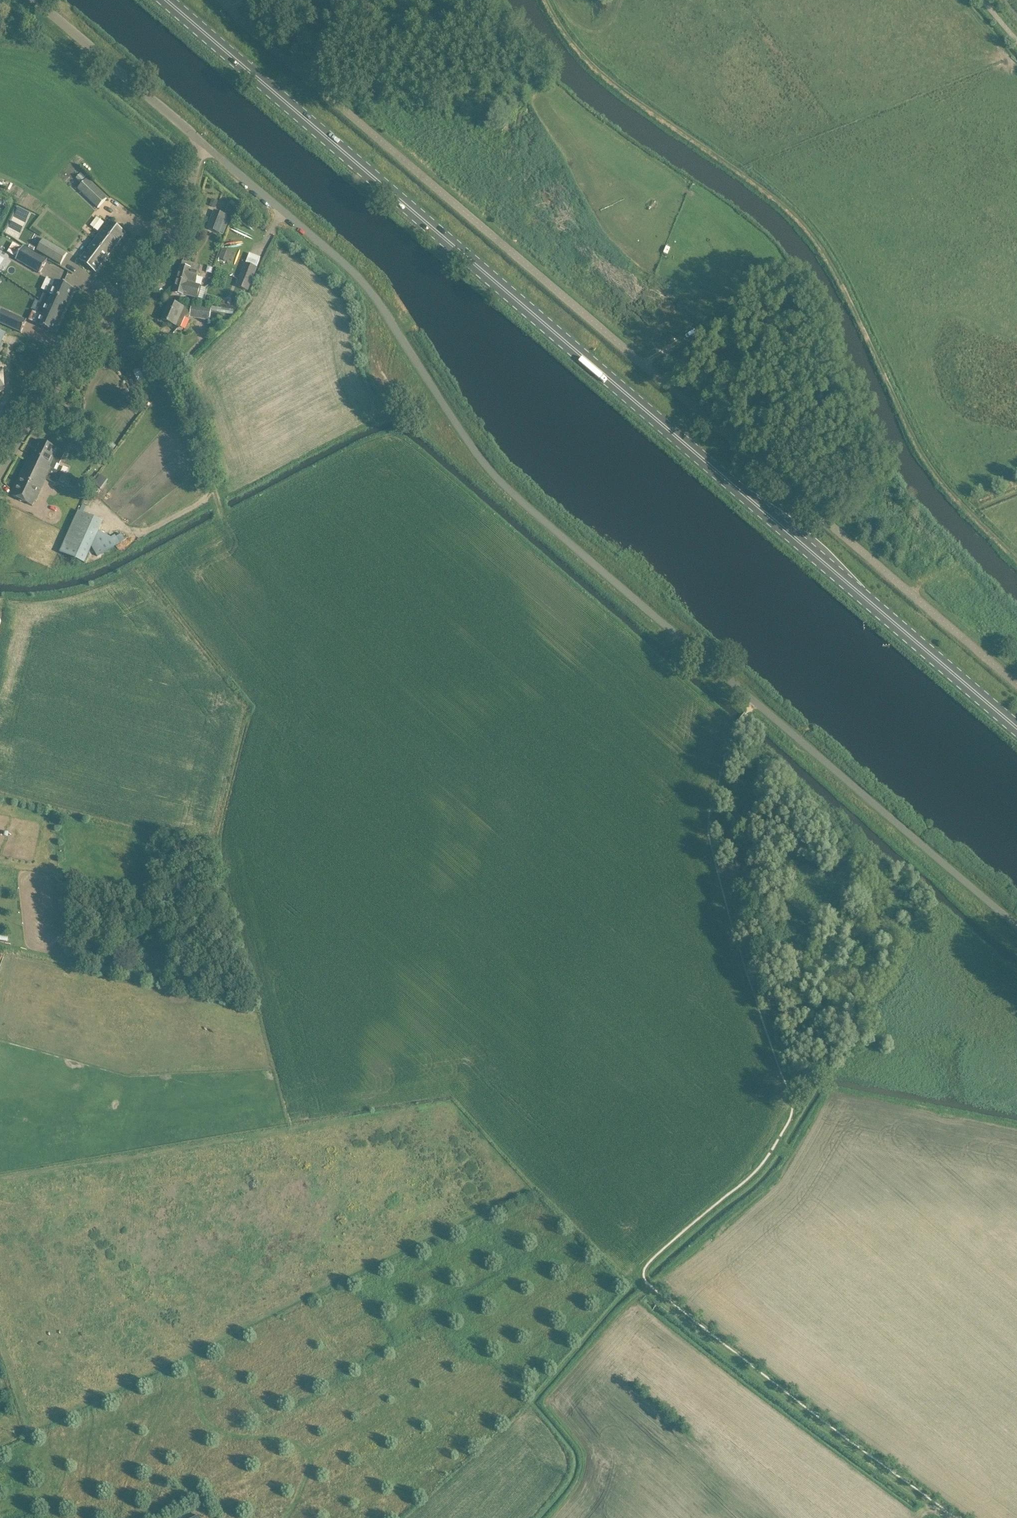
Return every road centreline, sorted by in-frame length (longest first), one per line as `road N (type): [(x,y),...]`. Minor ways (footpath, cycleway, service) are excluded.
road 1 (unclassified): [(1016,930),(494,480),(367,288),(205,146)]
road 2 (primary): [(1016,732),(163,0)]
road 3 (unclassified): [(1016,688),(223,0)]
road 4 (track): [(548,0),(595,67),(773,194),(827,251),(930,469),(1016,559)]
road 5 (tertiary): [(0,473),(167,243),(205,146)]
road 6 (tertiary): [(205,146),(31,0)]
road 7 (track): [(123,301),(156,341),(178,388),(213,490)]

